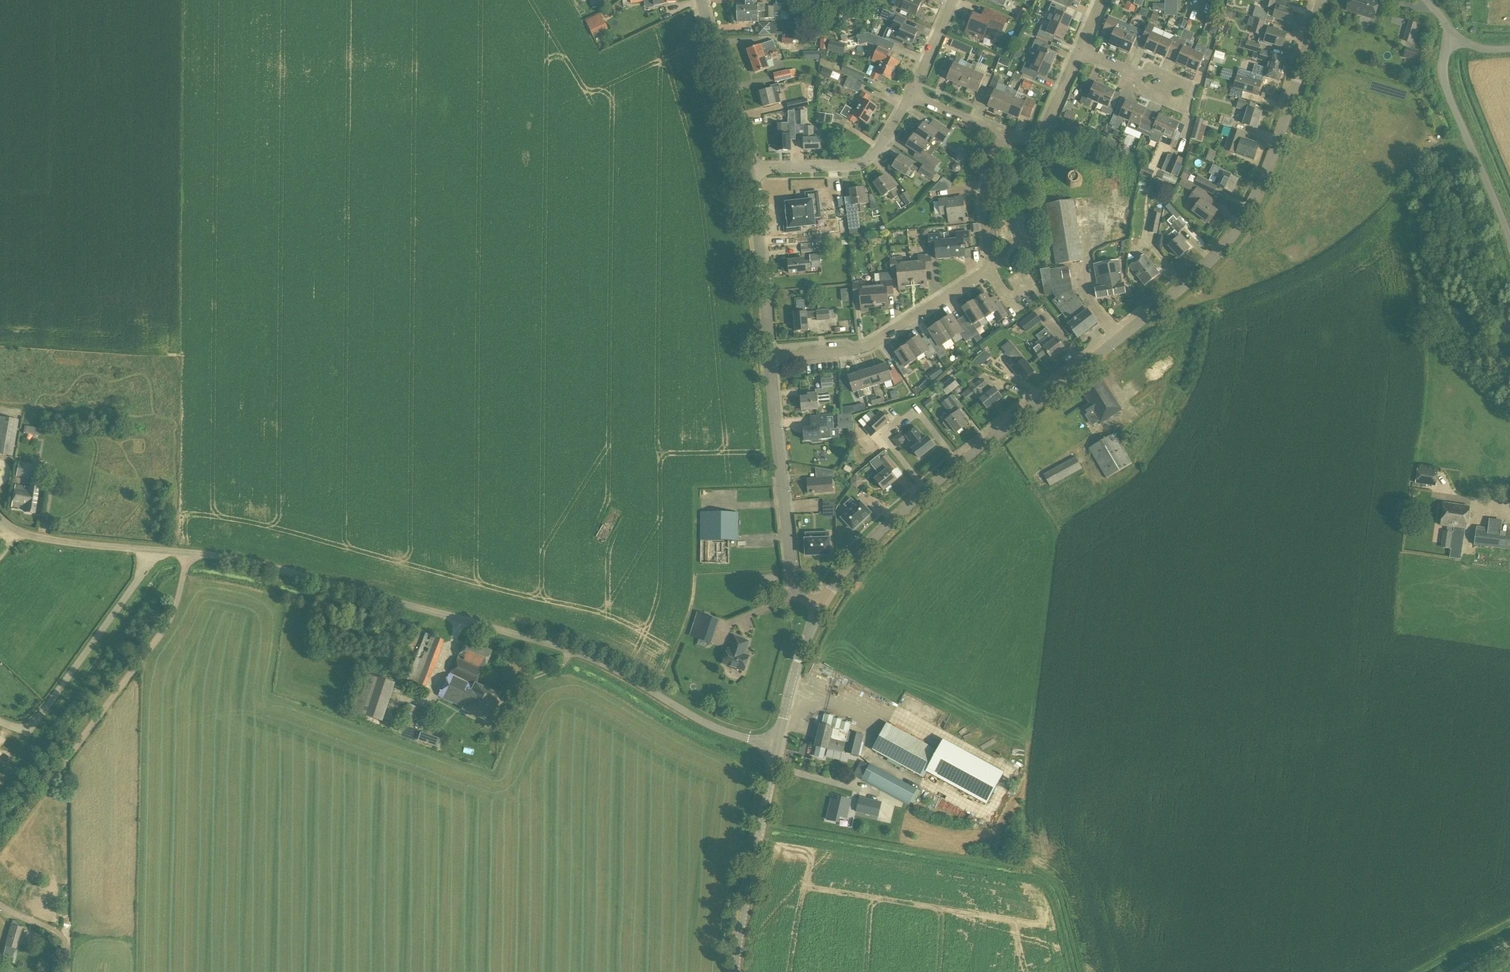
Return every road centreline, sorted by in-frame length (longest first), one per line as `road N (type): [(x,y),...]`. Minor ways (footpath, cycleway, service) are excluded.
road 1 (tertiary): [(818,609),(905,506),(1224,249),(1261,187),(1322,0)]
road 2 (unclassified): [(775,750),(716,730),(576,656),(263,567),(182,552)]
road 3 (residential): [(770,359),(854,352),(991,270),(985,185),(1008,138)]
road 4 (unclassified): [(0,849),(187,595),(182,552)]
road 5 (residential): [(818,609),(795,586),(770,359)]
road 6 (tertiary): [(734,971),(775,750)]
road 7 (unclassified): [(1509,240),(1444,80),(1455,36)]
road 8 (residential): [(751,171),(867,163),(909,98)]
road 9 (unclassified): [(182,552),(39,543),(0,519)]
road 10 (residential): [(770,359),(751,171)]
road 11 (residential): [(751,171),(702,0)]
road 12 (tertiary): [(775,750),(818,609)]
road 13 (residential): [(1080,51),(1044,128),(1008,138)]

